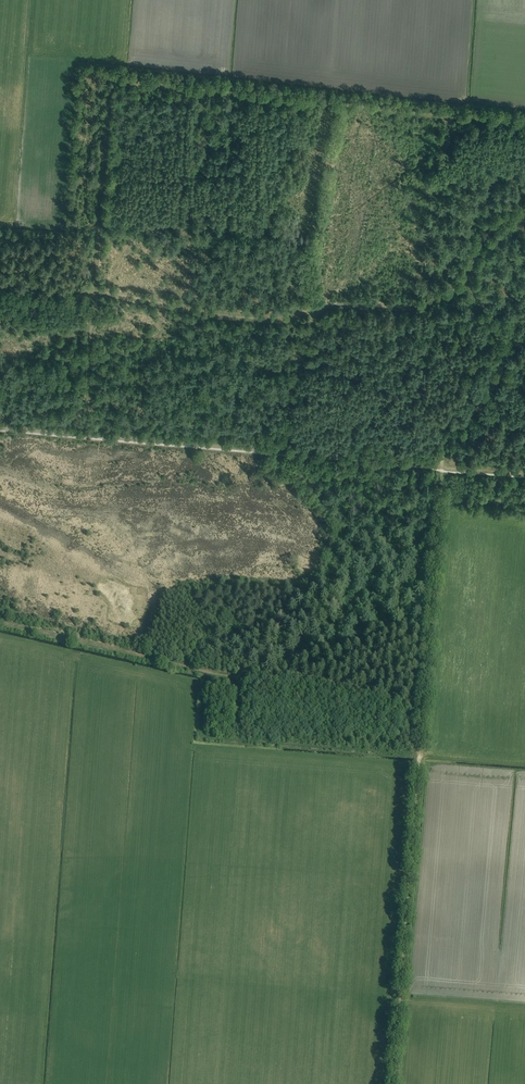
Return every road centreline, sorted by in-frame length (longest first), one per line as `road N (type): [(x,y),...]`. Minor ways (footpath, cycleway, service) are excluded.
road 1 (track): [(108,441),(86,387),(116,82),(524,124)]
road 2 (track): [(393,1083),(437,550)]
road 3 (track): [(0,623),(222,676),(266,679),(333,630),(367,590),(411,575),(437,550)]
road 4 (track): [(0,286),(279,320),(329,305),(422,305),(472,281)]
road 5 (track): [(444,467),(0,428)]
road 6 (track): [(203,672),(200,736),(420,753)]
road 7 (track): [(444,467),(445,444),(486,404),(502,370),(472,281)]
road 8 (track): [(283,456),(313,308)]

